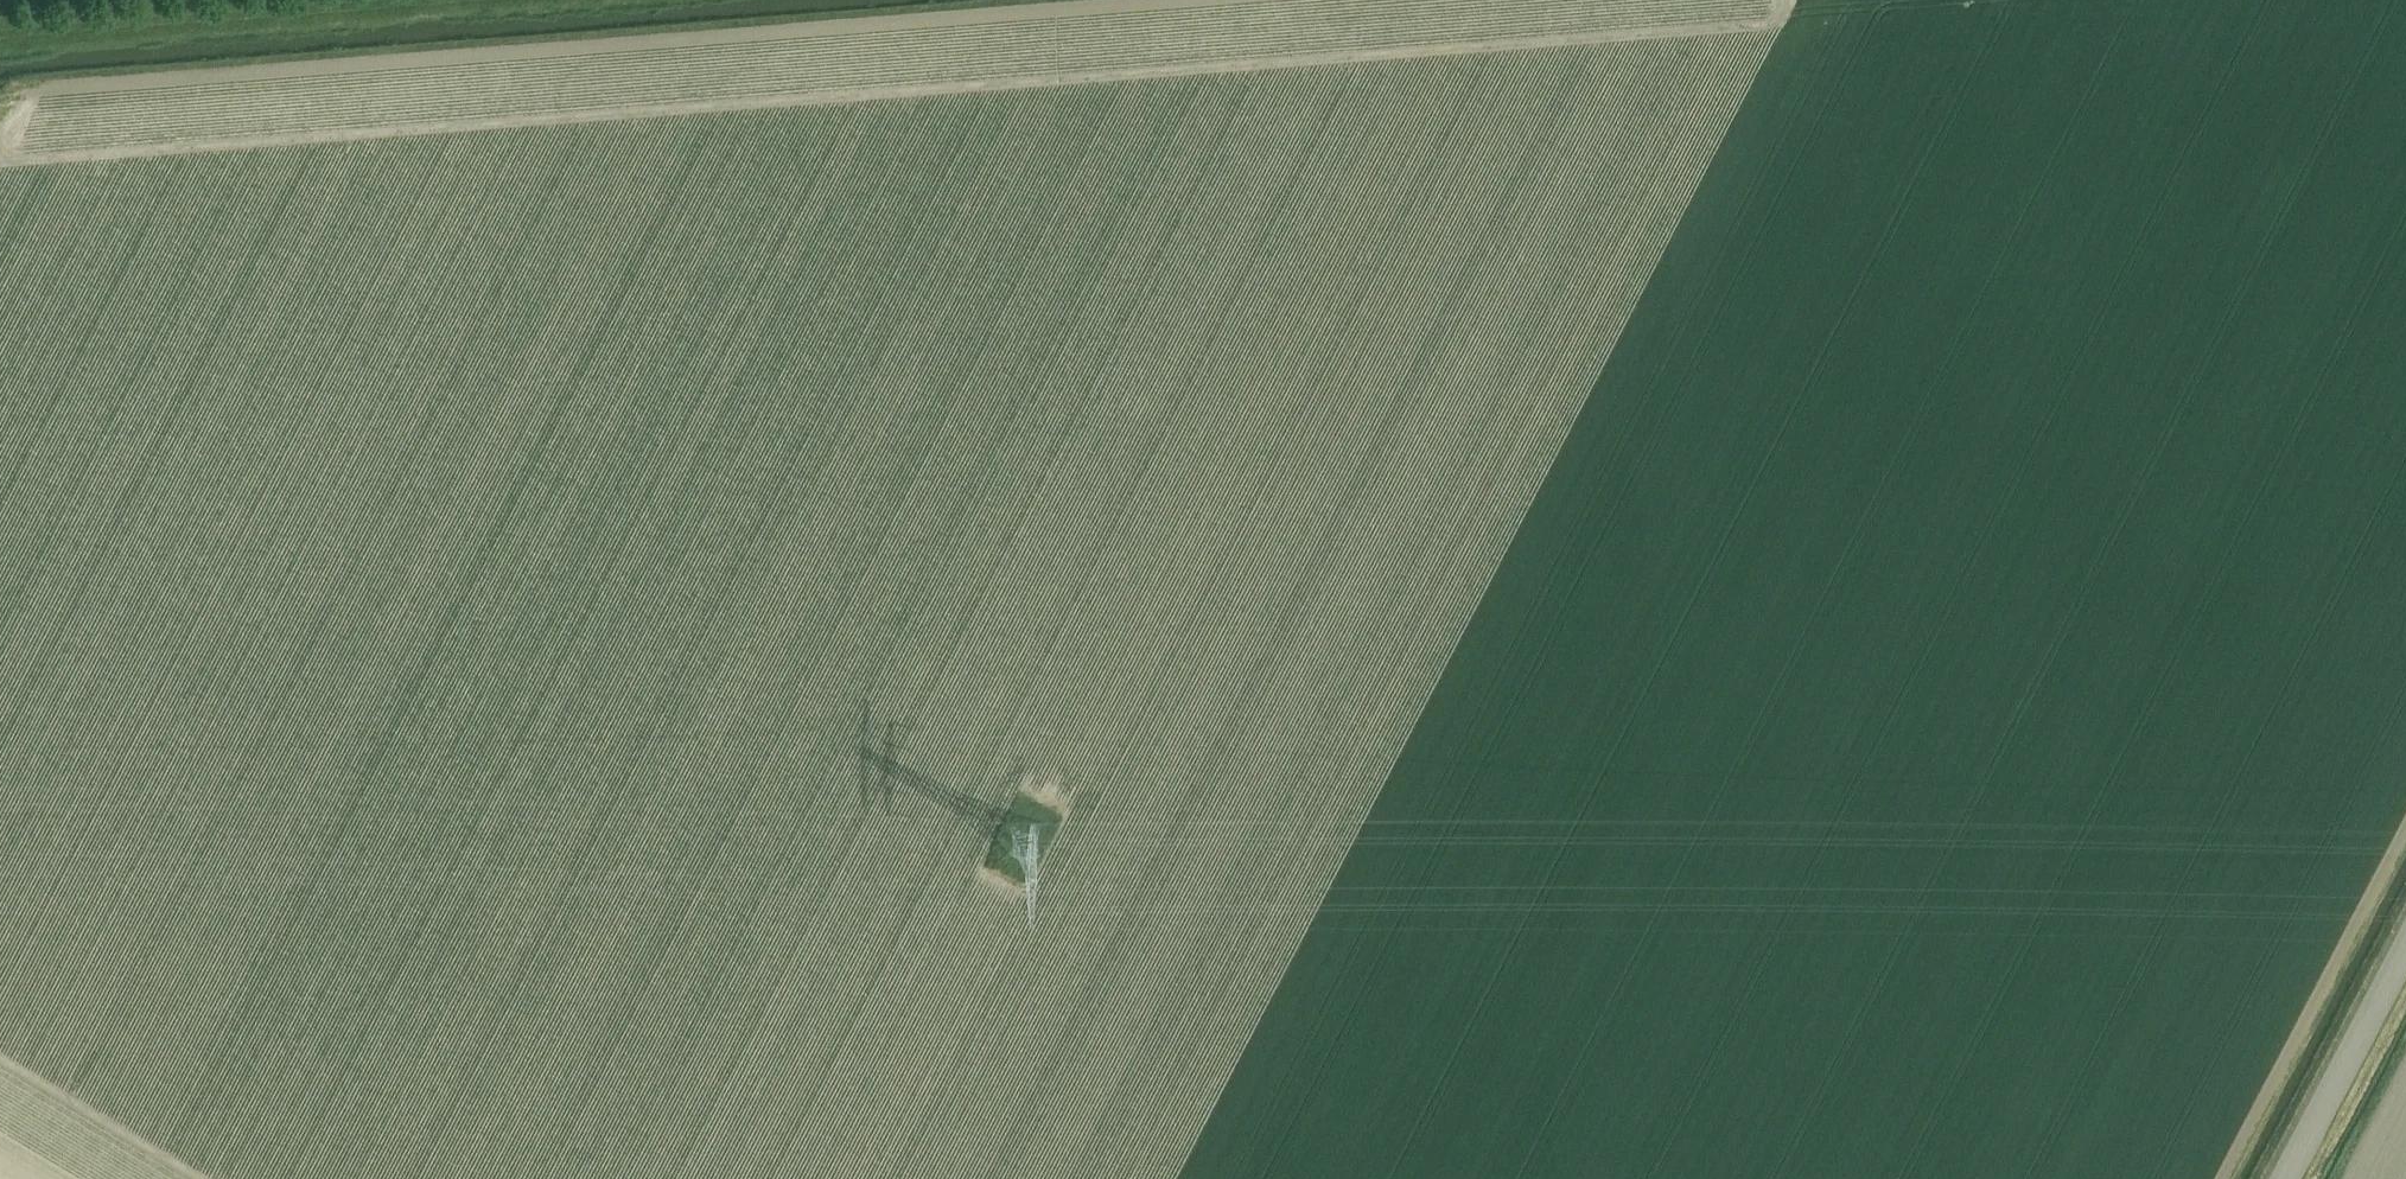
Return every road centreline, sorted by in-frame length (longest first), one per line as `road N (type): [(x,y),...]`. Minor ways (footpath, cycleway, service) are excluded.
road 1 (tertiary): [(2293,1178),(2405,965)]

